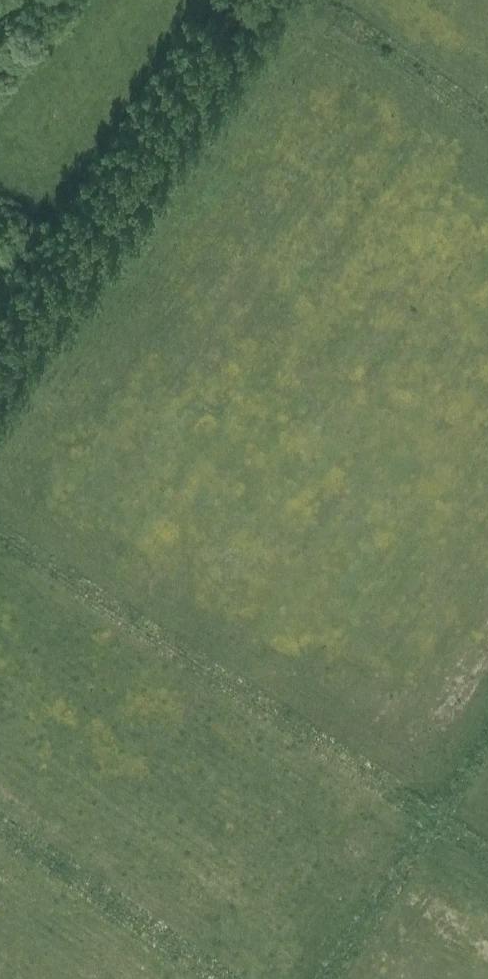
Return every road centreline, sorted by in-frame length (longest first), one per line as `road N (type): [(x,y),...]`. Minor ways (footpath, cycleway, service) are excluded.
road 1 (track): [(0,345),(241,0)]

